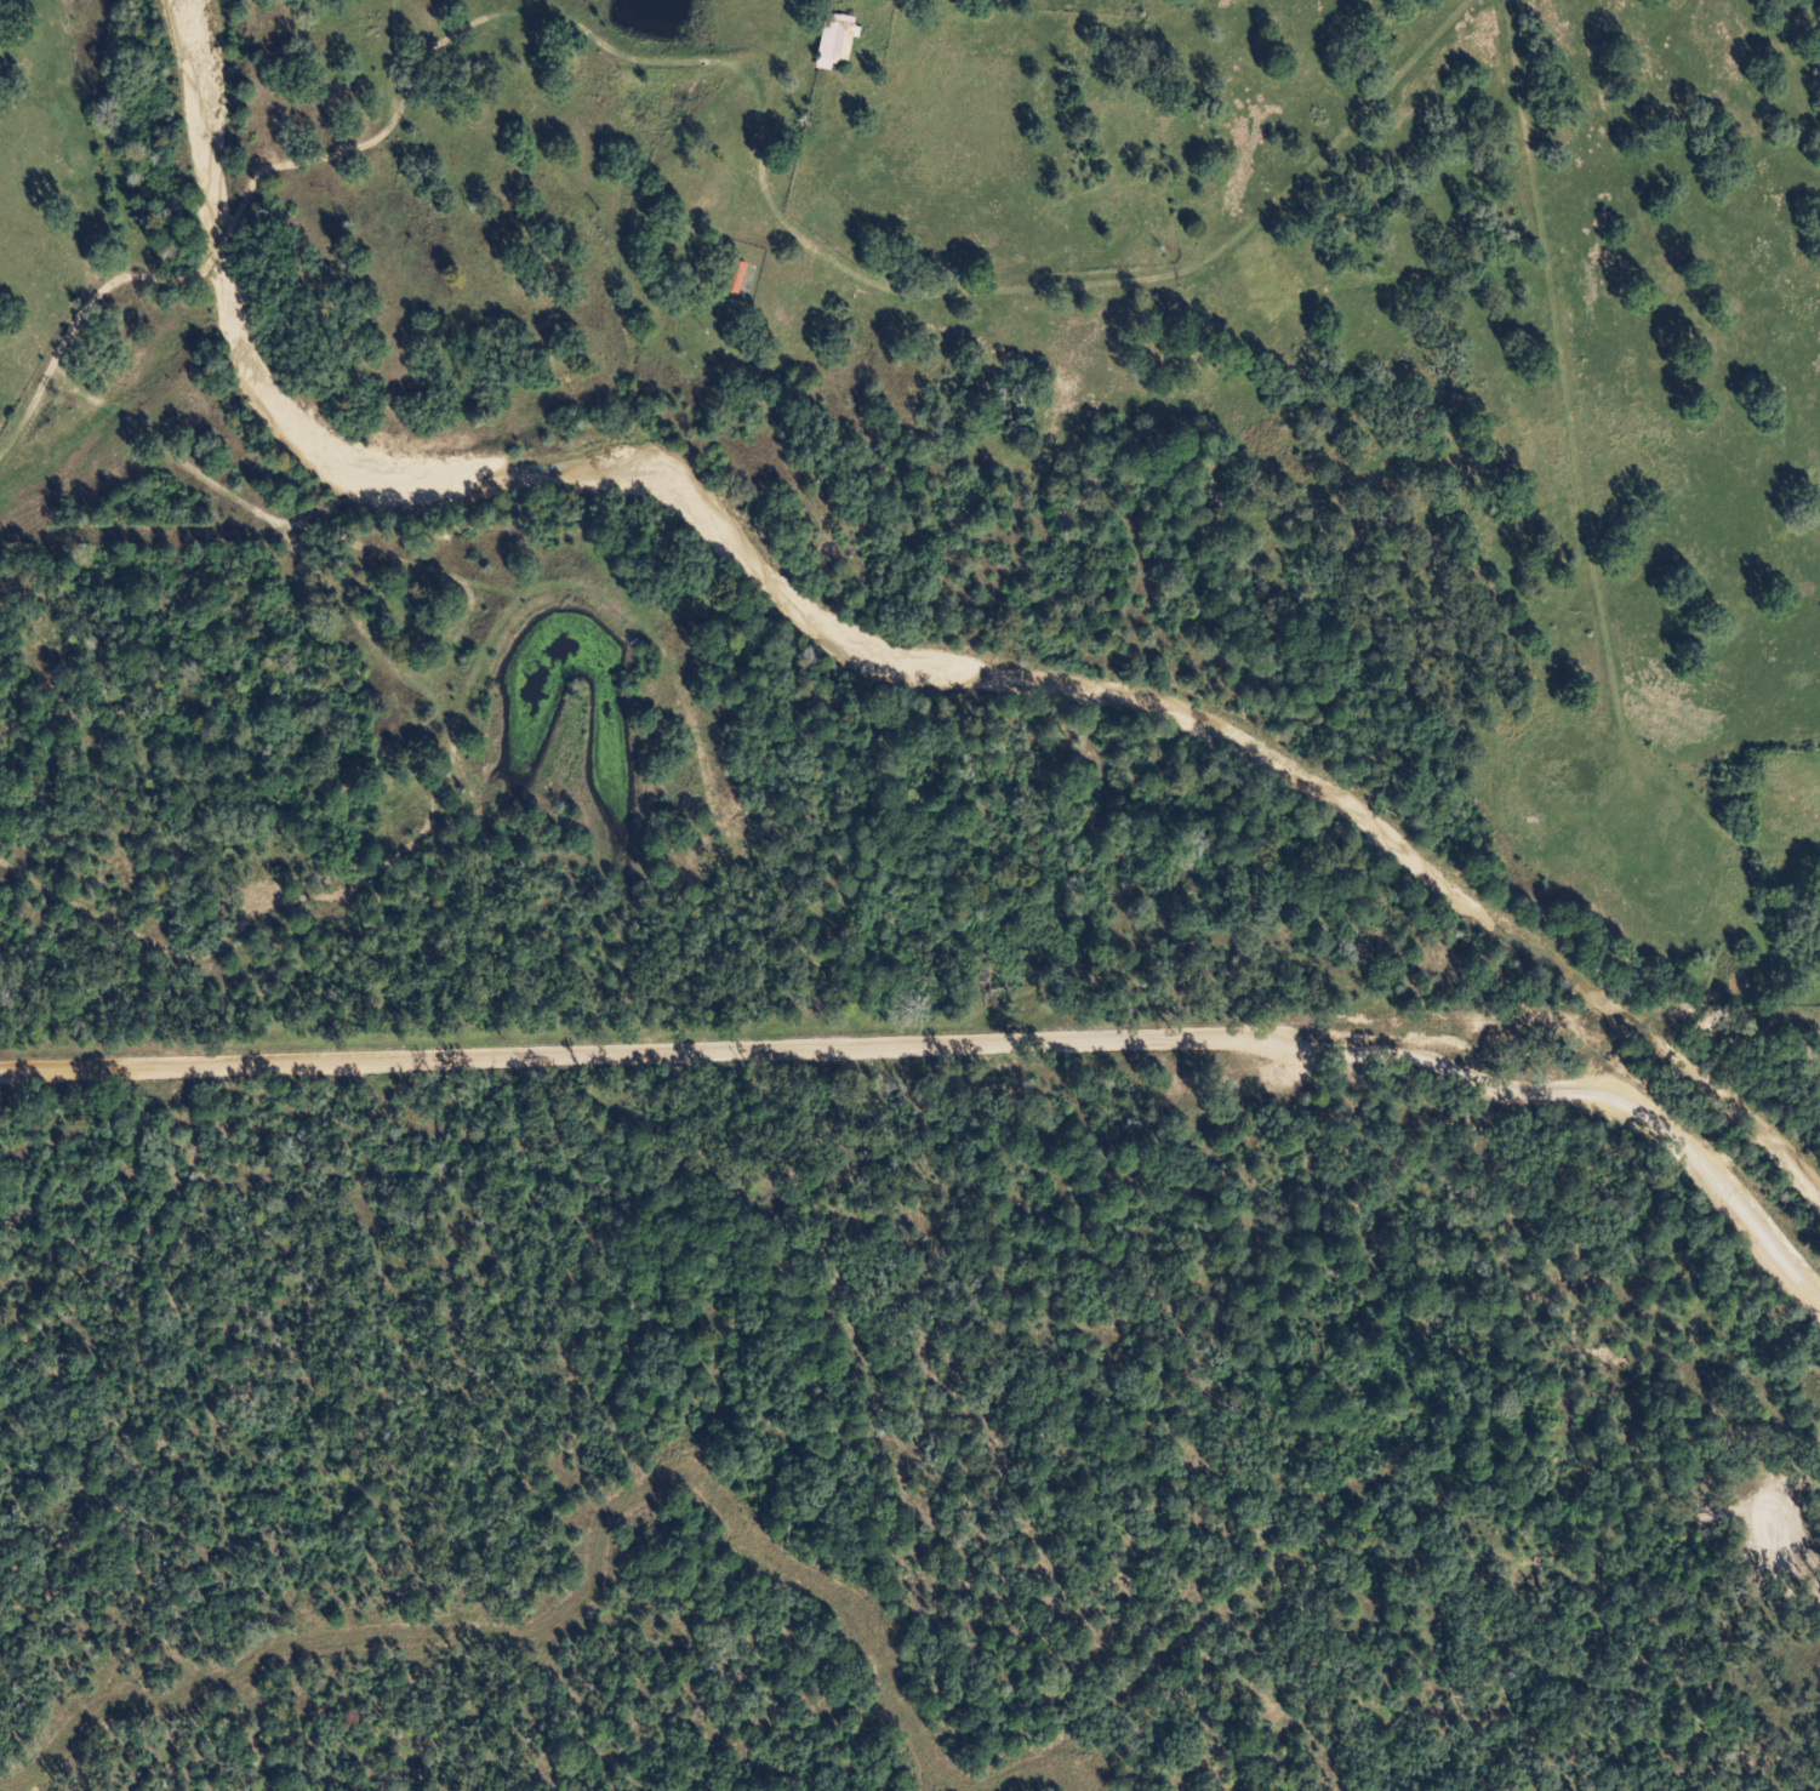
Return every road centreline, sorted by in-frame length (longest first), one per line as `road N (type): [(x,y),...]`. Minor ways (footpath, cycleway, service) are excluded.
road 1 (residential): [(479,0),(547,5),(629,50),(729,56),(769,80),(782,207),(841,255),(888,273),(957,284),(1073,286),(1216,266),(1280,211),(1466,0)]
road 2 (residential): [(1505,0),(1616,719),(1734,834),(1819,839)]
road 3 (residential): [(244,204),(275,164),(384,142),(380,58),(392,0)]
road 4 (residential): [(0,455),(55,386),(82,316),(122,284),(200,279)]

